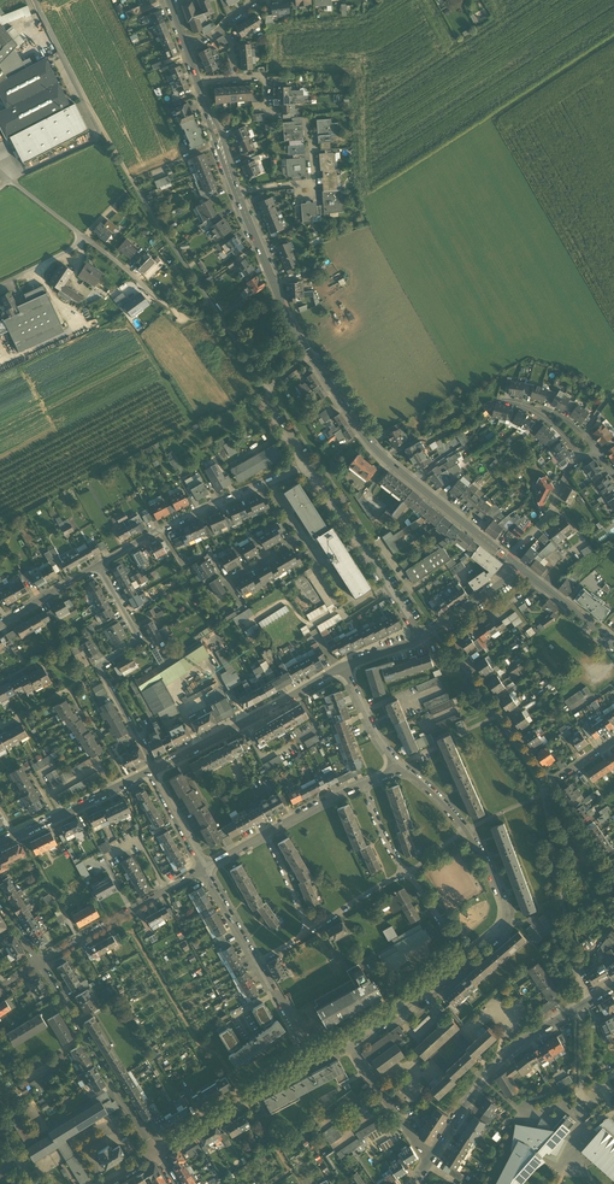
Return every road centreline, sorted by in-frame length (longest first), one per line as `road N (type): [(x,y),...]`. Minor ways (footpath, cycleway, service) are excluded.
road 1 (unclassified): [(265,386),(129,179),(36,0)]
road 2 (tertiary): [(508,558),(366,439),(309,357)]
road 3 (residential): [(430,1159),(486,1079),(531,1036),(613,987)]
road 4 (residential): [(156,769),(99,666),(140,640),(98,565)]
road 5 (residential): [(39,963),(158,1154)]
road 6 (residential): [(156,769),(339,670)]
road 7 (residential): [(419,637),(304,468)]
road 8 (residential): [(270,483),(98,565)]
road 9 (residential): [(39,963),(204,869)]
road 10 (residential): [(158,1154),(314,1060)]
road 11 (residential): [(265,76),(286,50),(378,48),(418,24)]
road 12 (residential): [(552,782),(457,642)]
road 13 (residential): [(0,844),(149,773)]
road 14 (residential): [(466,960),(510,912),(466,830)]
road 15 (tertiary): [(237,194),(298,336)]
road 16 (residential): [(270,483),(302,536),(225,580)]
road 17 (residential): [(347,1044),(466,960)]
road 18 (residential): [(430,1159),(347,1044)]
road 19 (track): [(613,44),(497,124)]
road 20 (residential): [(508,558),(544,525),(578,452)]
road 21 (tertiary): [(613,645),(516,564)]
road 22 (residential): [(182,318),(88,240)]

